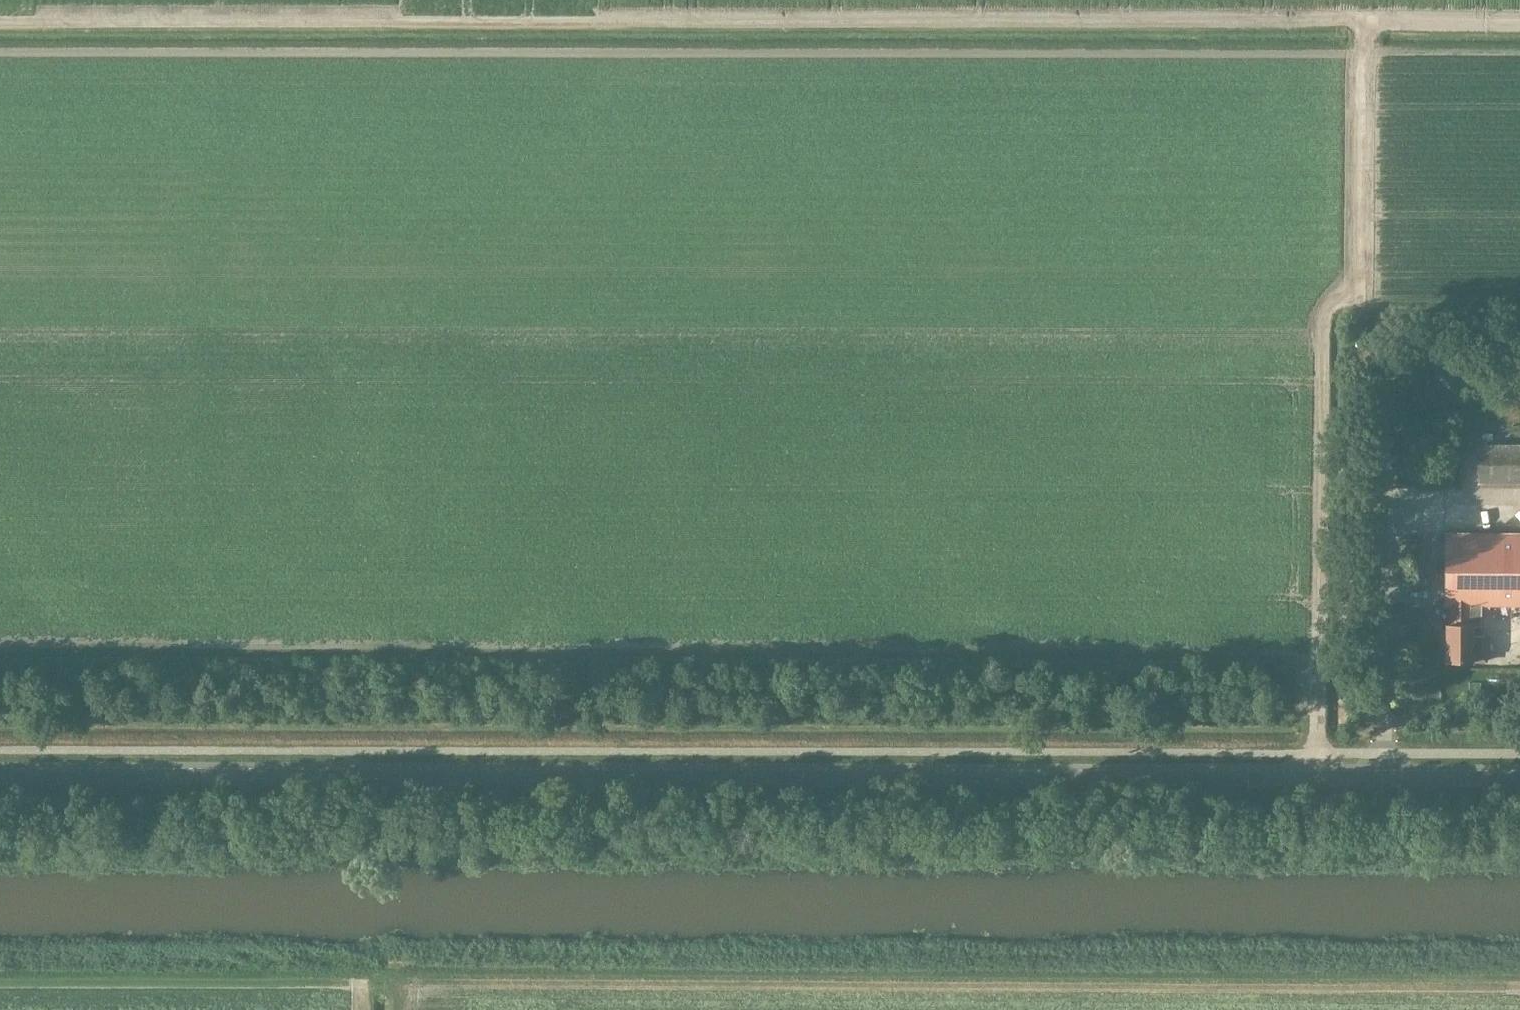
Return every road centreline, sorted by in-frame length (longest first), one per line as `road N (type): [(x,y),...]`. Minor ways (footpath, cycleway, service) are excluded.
road 1 (tertiary): [(1519,775),(0,773)]

